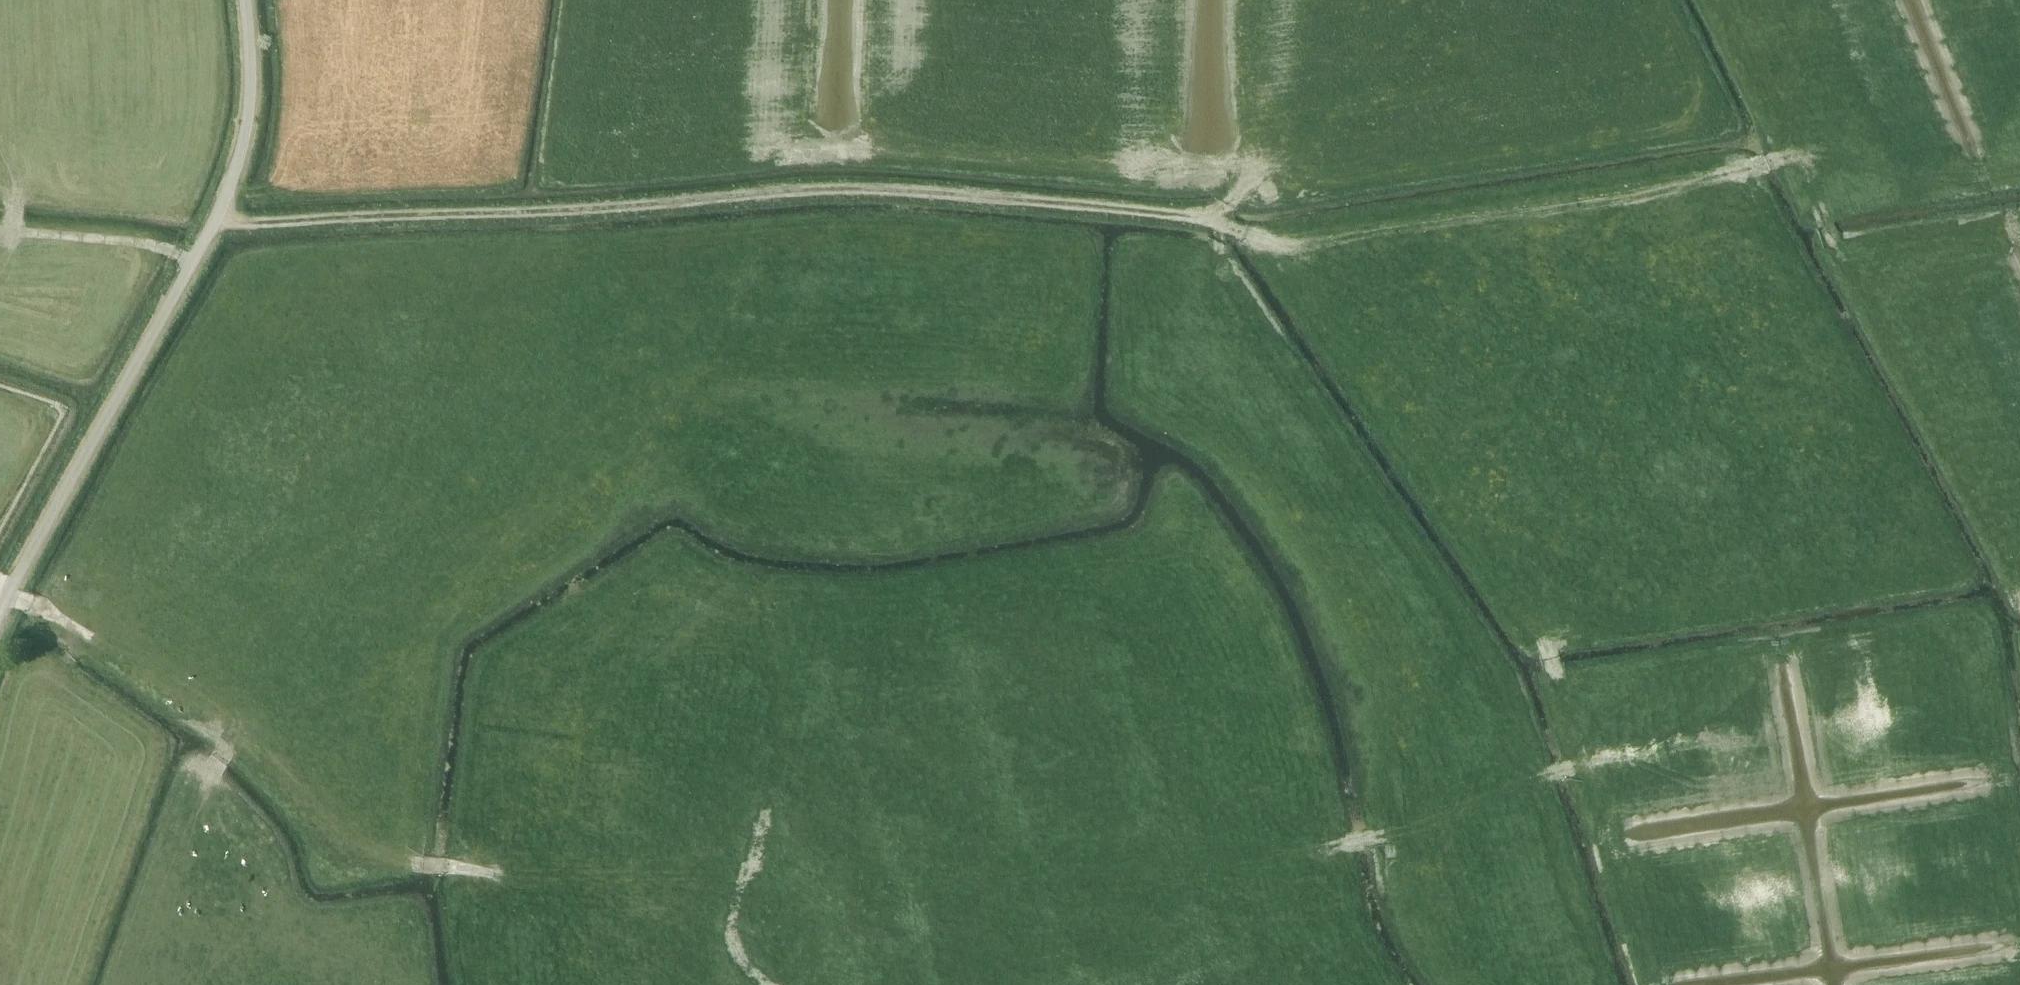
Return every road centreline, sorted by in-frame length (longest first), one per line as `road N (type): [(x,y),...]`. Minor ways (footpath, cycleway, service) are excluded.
road 1 (unclassified): [(0,618),(12,583),(181,291),(238,157),(256,85),(247,0)]

